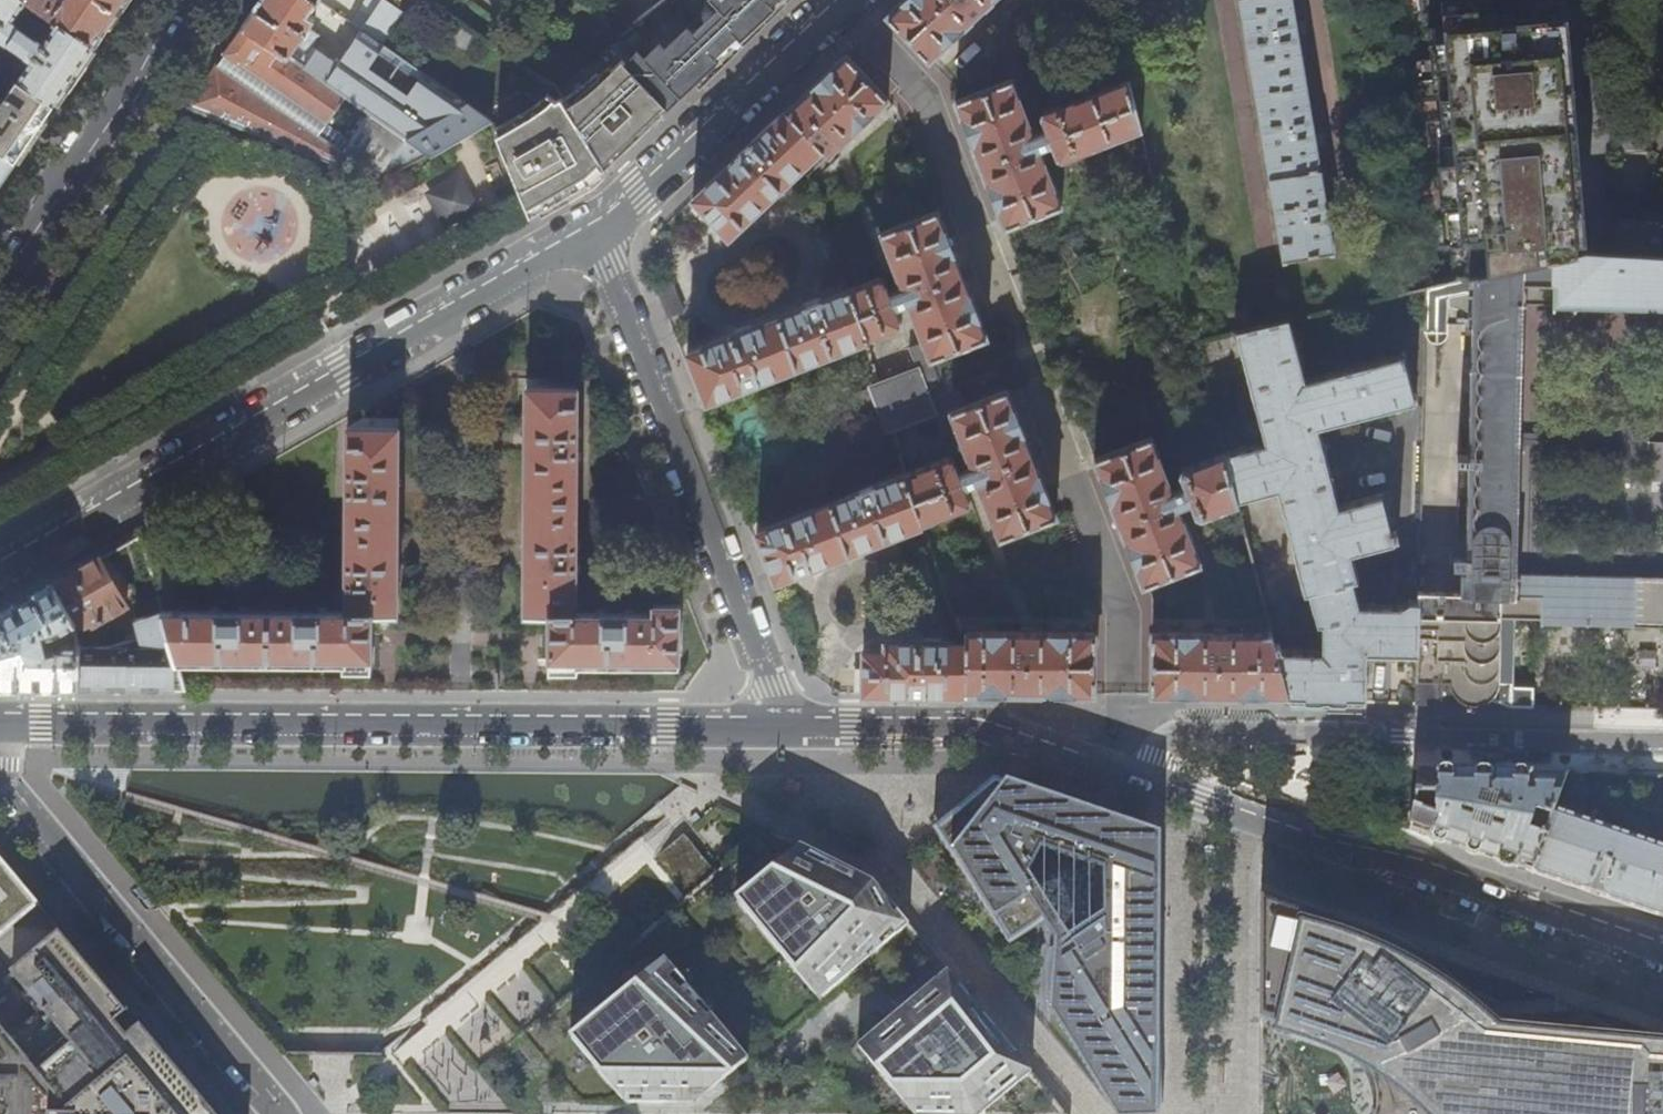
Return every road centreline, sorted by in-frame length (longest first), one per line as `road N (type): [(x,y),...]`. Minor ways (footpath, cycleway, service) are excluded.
road 1 (residential): [(788,727),(596,238),(844,0)]
road 2 (residential): [(0,722),(788,727)]
road 3 (residential): [(1090,758),(1662,957)]
road 4 (residential): [(1662,744),(1204,731),(1169,732),(1090,758)]
road 5 (residential): [(0,776),(283,1113)]
road 6 (tertiary): [(0,282),(189,0)]
road 7 (residential): [(788,727),(1006,732),(1090,758)]

